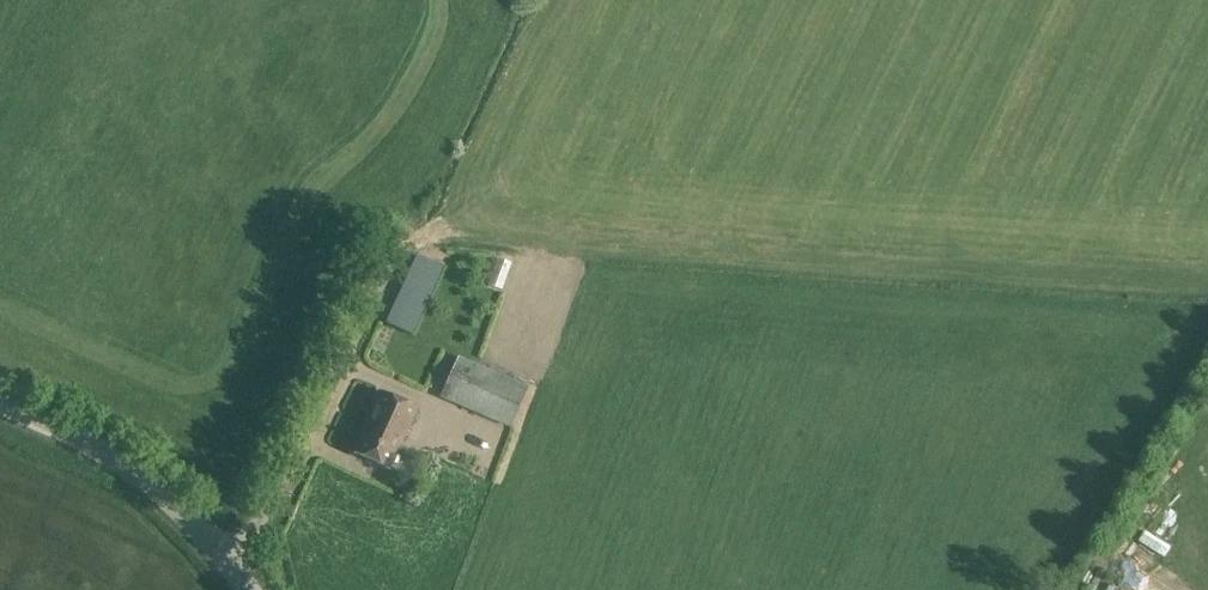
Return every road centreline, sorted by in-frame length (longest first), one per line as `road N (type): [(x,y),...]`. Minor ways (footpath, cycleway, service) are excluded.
road 1 (unclassified): [(244,589),(183,505),(135,471),(0,411)]

